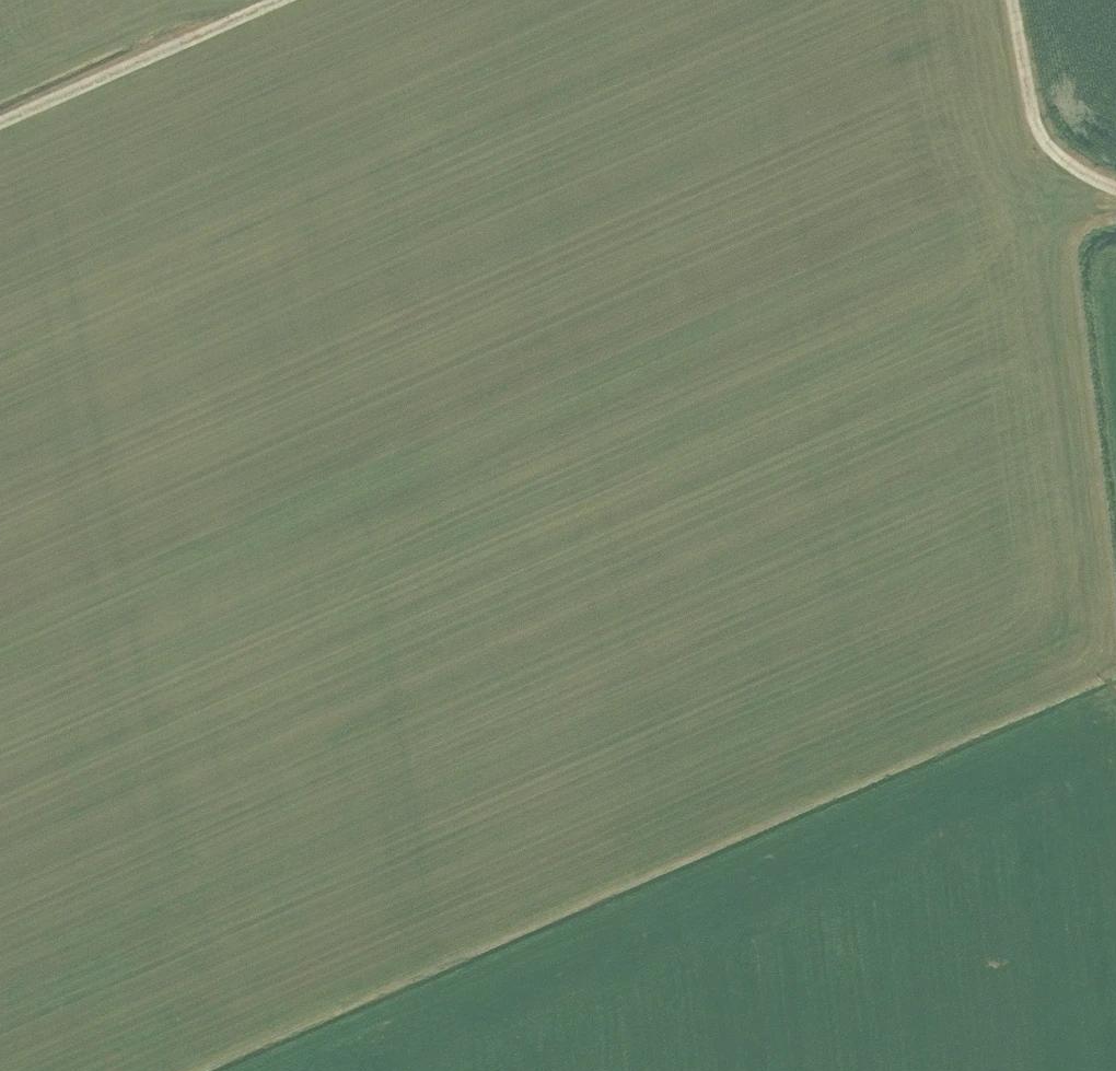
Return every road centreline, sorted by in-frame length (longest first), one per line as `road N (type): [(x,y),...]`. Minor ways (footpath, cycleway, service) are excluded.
road 1 (track): [(0,126),(284,0)]
road 2 (track): [(1014,0),(1037,137),(1091,181),(1115,191)]

